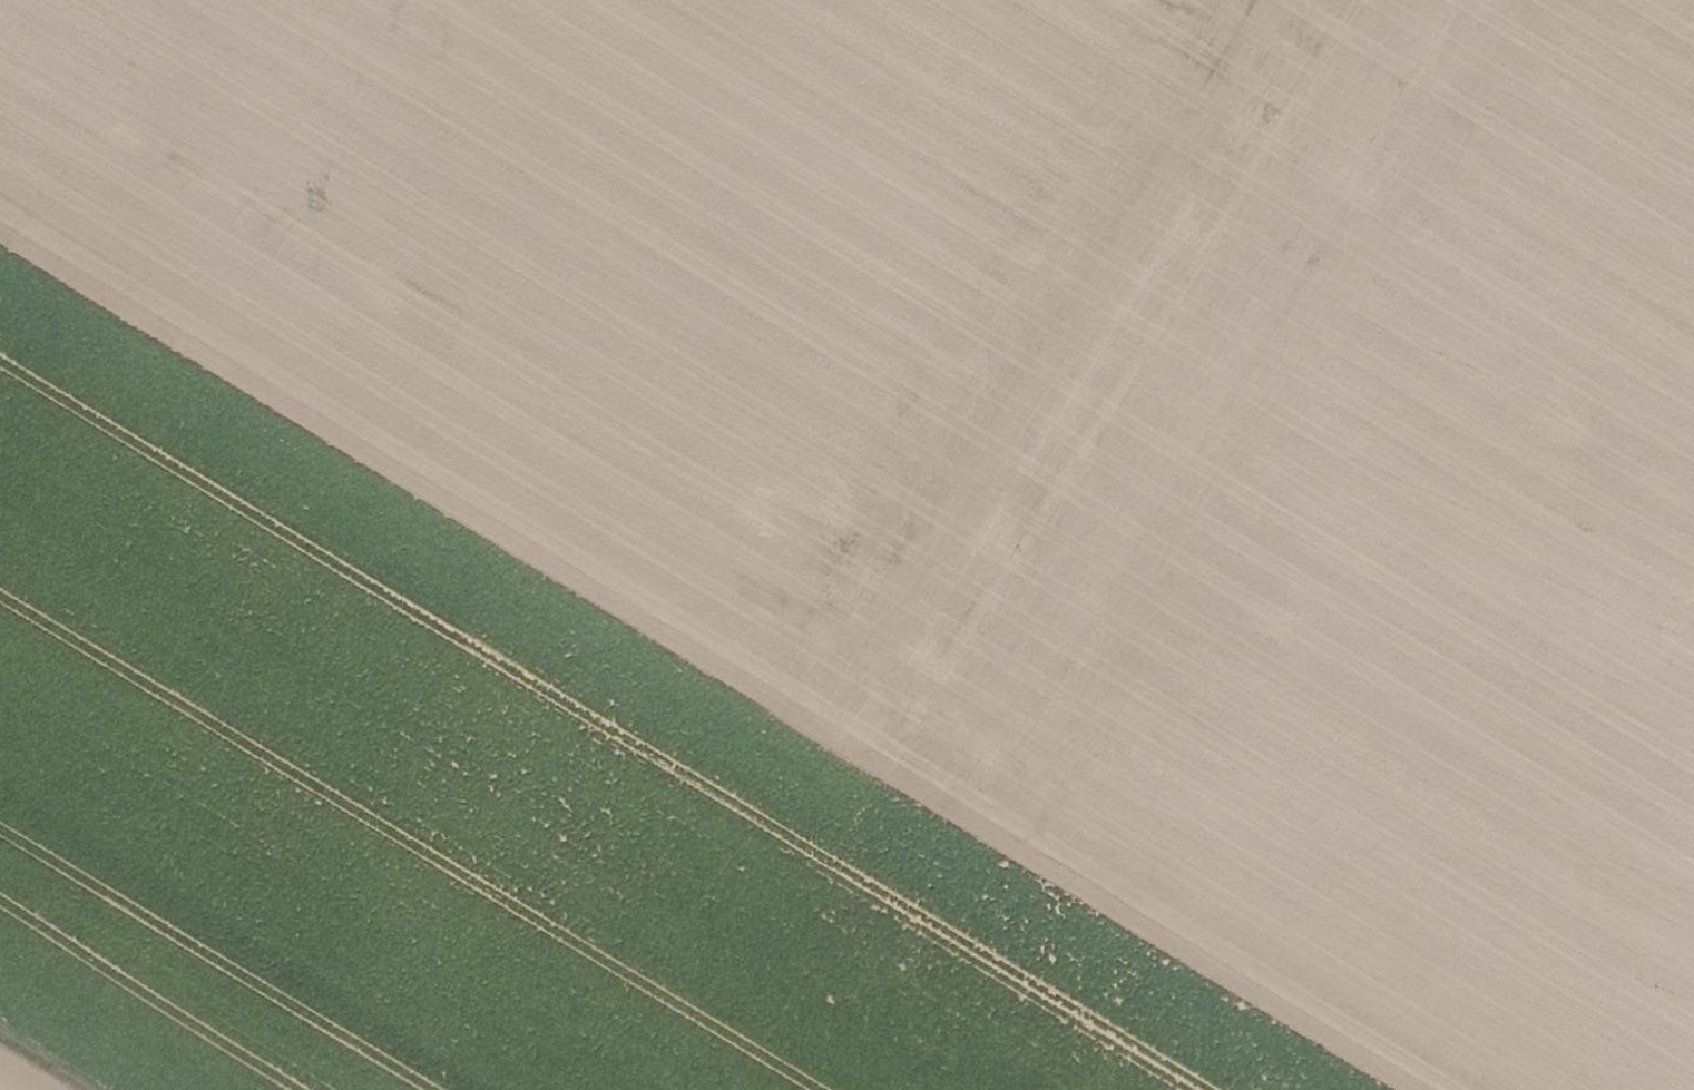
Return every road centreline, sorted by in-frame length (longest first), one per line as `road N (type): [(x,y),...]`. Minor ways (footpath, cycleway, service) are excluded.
road 1 (track): [(0,1025),(102,1089)]

